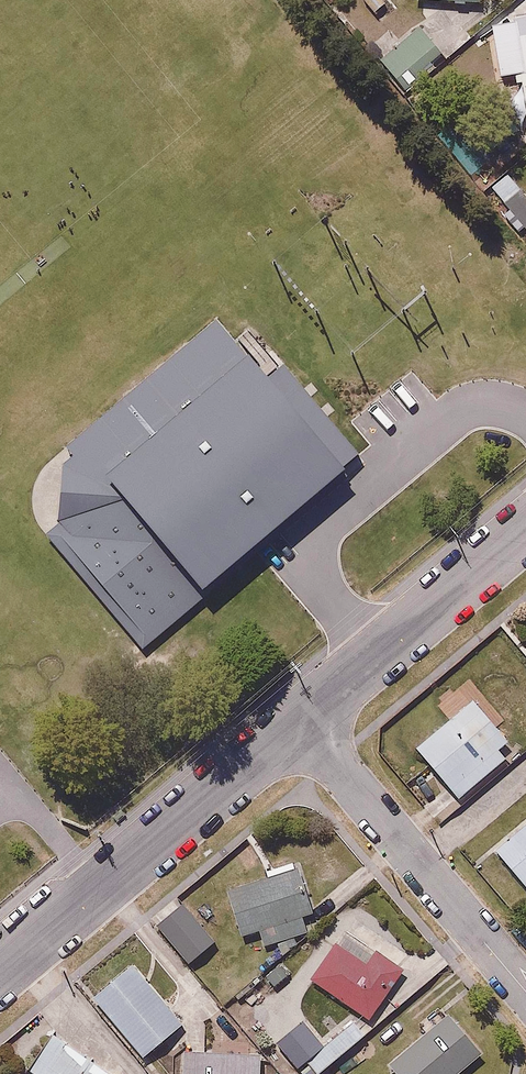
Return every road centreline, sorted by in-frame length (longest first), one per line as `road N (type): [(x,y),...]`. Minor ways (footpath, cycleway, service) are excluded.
road 1 (residential): [(296,717),(0,966)]
road 2 (residential): [(296,717),(525,992)]
road 3 (residential): [(525,526),(296,717)]

